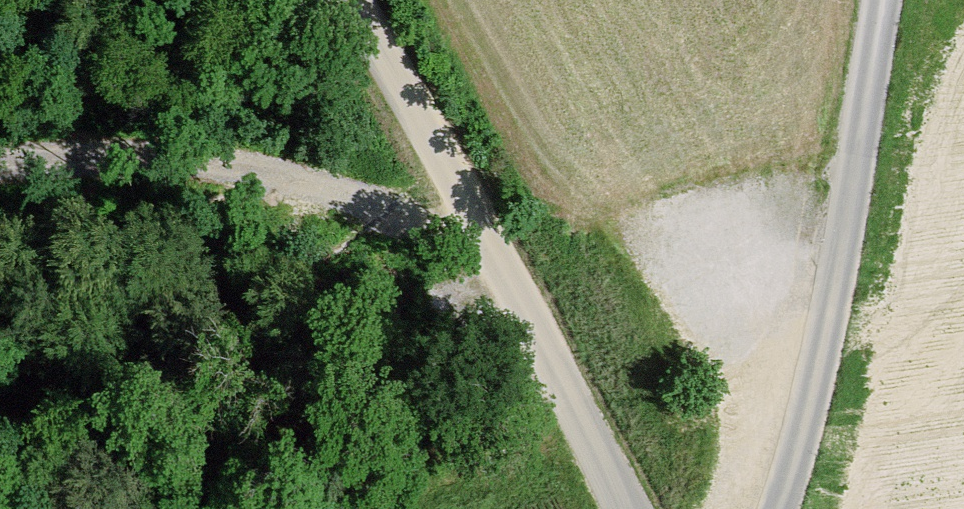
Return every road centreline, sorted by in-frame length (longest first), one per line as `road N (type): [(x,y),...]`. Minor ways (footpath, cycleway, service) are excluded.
road 1 (unclassified): [(348,0),(491,238),(622,508)]
road 2 (unclassified): [(783,508),(830,326),(874,0)]
road 3 (track): [(491,238),(189,172),(0,177)]

